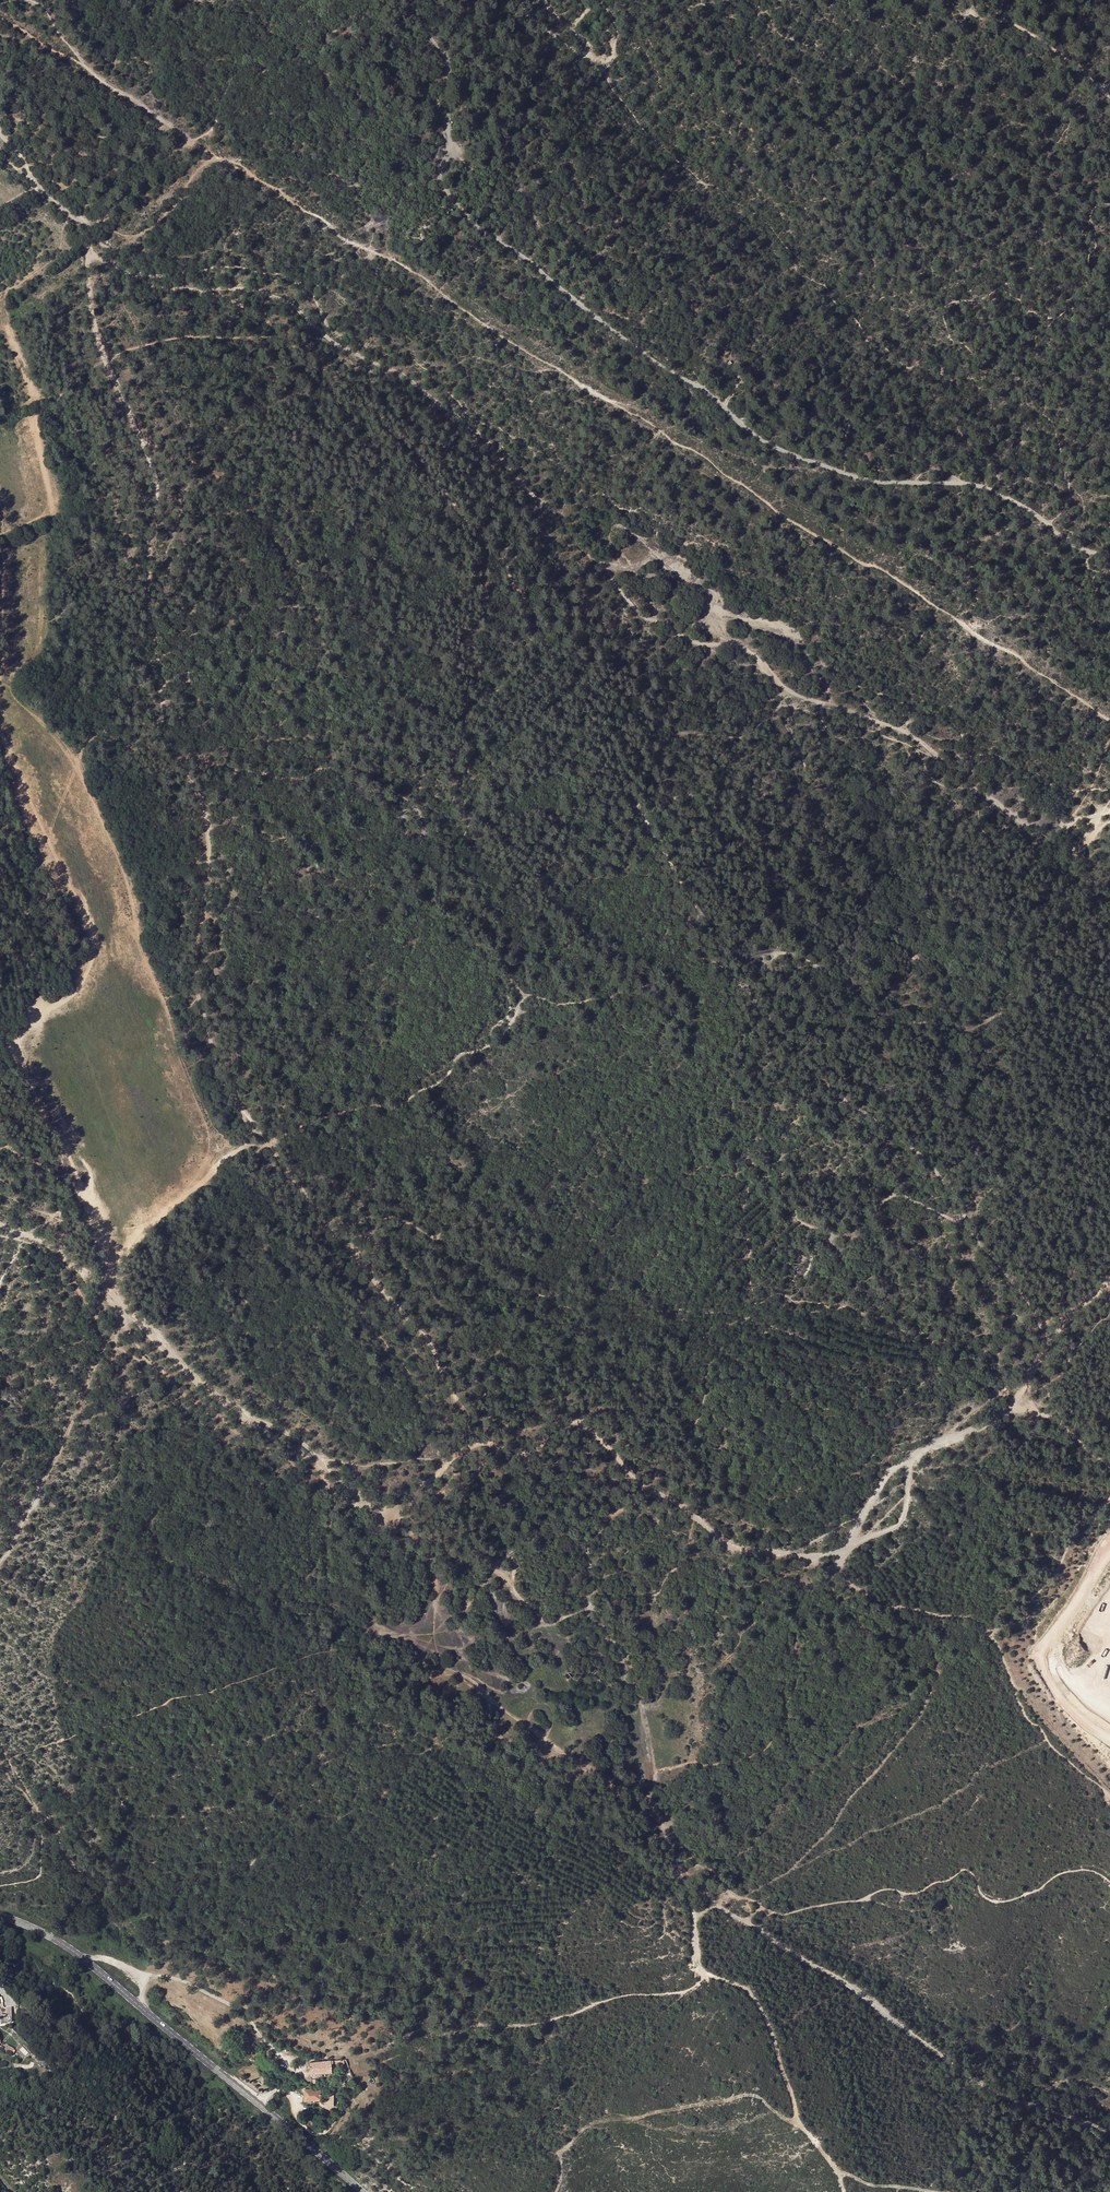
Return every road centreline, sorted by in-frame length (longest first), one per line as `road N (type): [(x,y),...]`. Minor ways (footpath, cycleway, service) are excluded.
road 1 (track): [(1109,1273),(1059,1325),(1038,1374),(1013,1403),(903,1459),(842,1543),(783,1551),(719,1533),(671,1492),(640,1482),(592,1430),(574,1422),(528,1449),(477,1443),(412,1492),(367,1495),(314,1446),(220,1395),(126,1313),(92,1267),(0,1221)]
road 2 (track): [(410,0),(447,62),(441,98),(459,208),(588,313),(750,427),(851,473),(959,483),(1022,500),(1074,543),(1109,551)]
road 3 (track): [(140,438),(157,480),(150,555),(163,694),(210,818),(198,1003),(215,1061),(263,1137),(231,1151),(196,1190),(139,1231),(112,1287)]
road 4 (tertiary): [(0,1917),(81,1956),(364,2191)]
road 5 (track): [(0,133),(38,187),(85,221),(92,313),(140,438)]
road 6 (track): [(544,0),(591,55),(497,0)]

